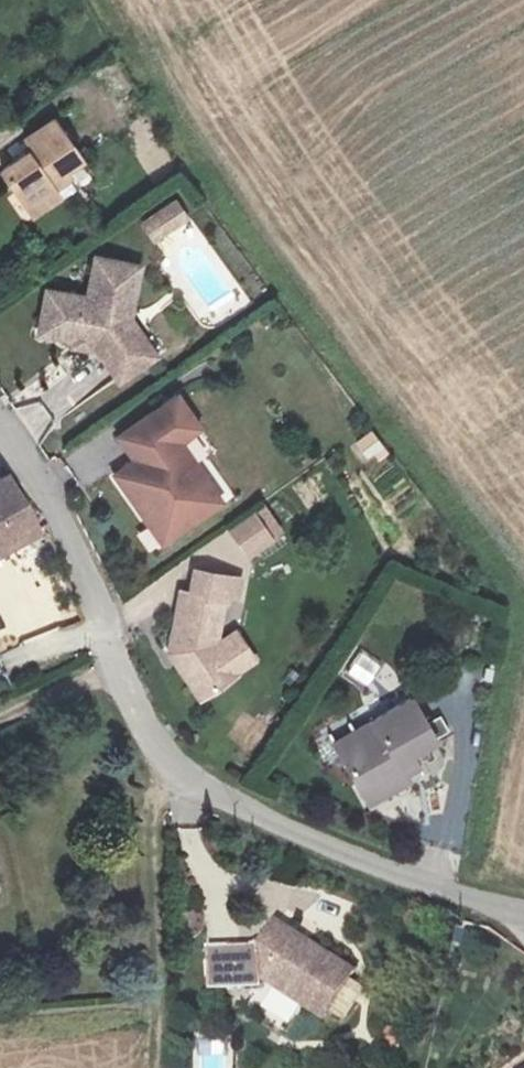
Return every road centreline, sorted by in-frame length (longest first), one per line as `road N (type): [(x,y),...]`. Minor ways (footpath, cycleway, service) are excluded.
road 1 (unclassified): [(523,910),(332,848),(239,806),(166,759),(122,691),(87,574),(0,422)]

